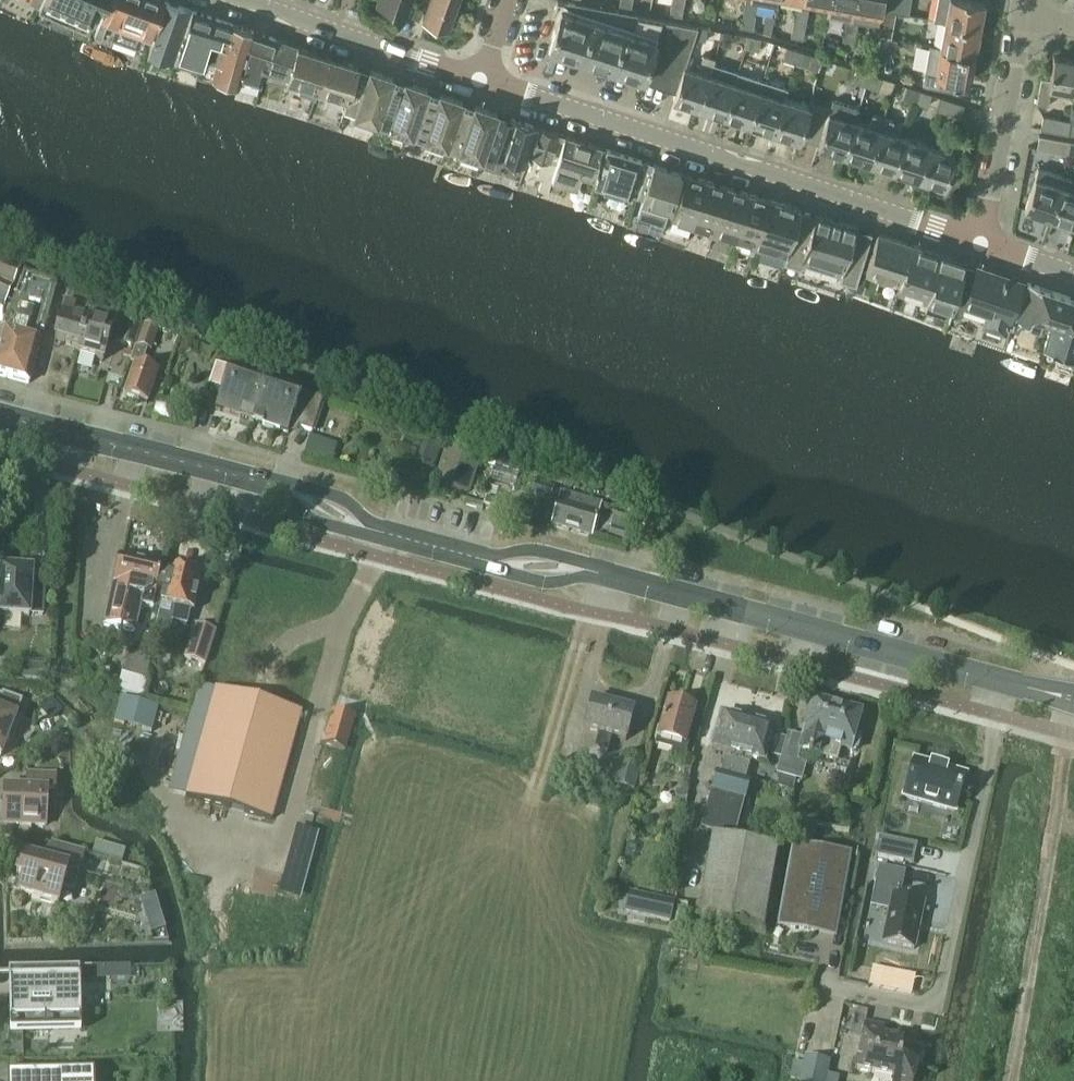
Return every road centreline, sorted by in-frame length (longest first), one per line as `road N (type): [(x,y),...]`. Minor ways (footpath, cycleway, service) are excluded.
road 1 (secondary): [(750,615),(604,574),(494,564),(365,529),(272,484),(0,413)]
road 2 (tertiary): [(985,244),(484,79)]
road 3 (secondary): [(750,615),(1073,700)]
road 4 (tertiary): [(484,79),(250,0)]
road 5 (residential): [(985,244),(1024,15)]

